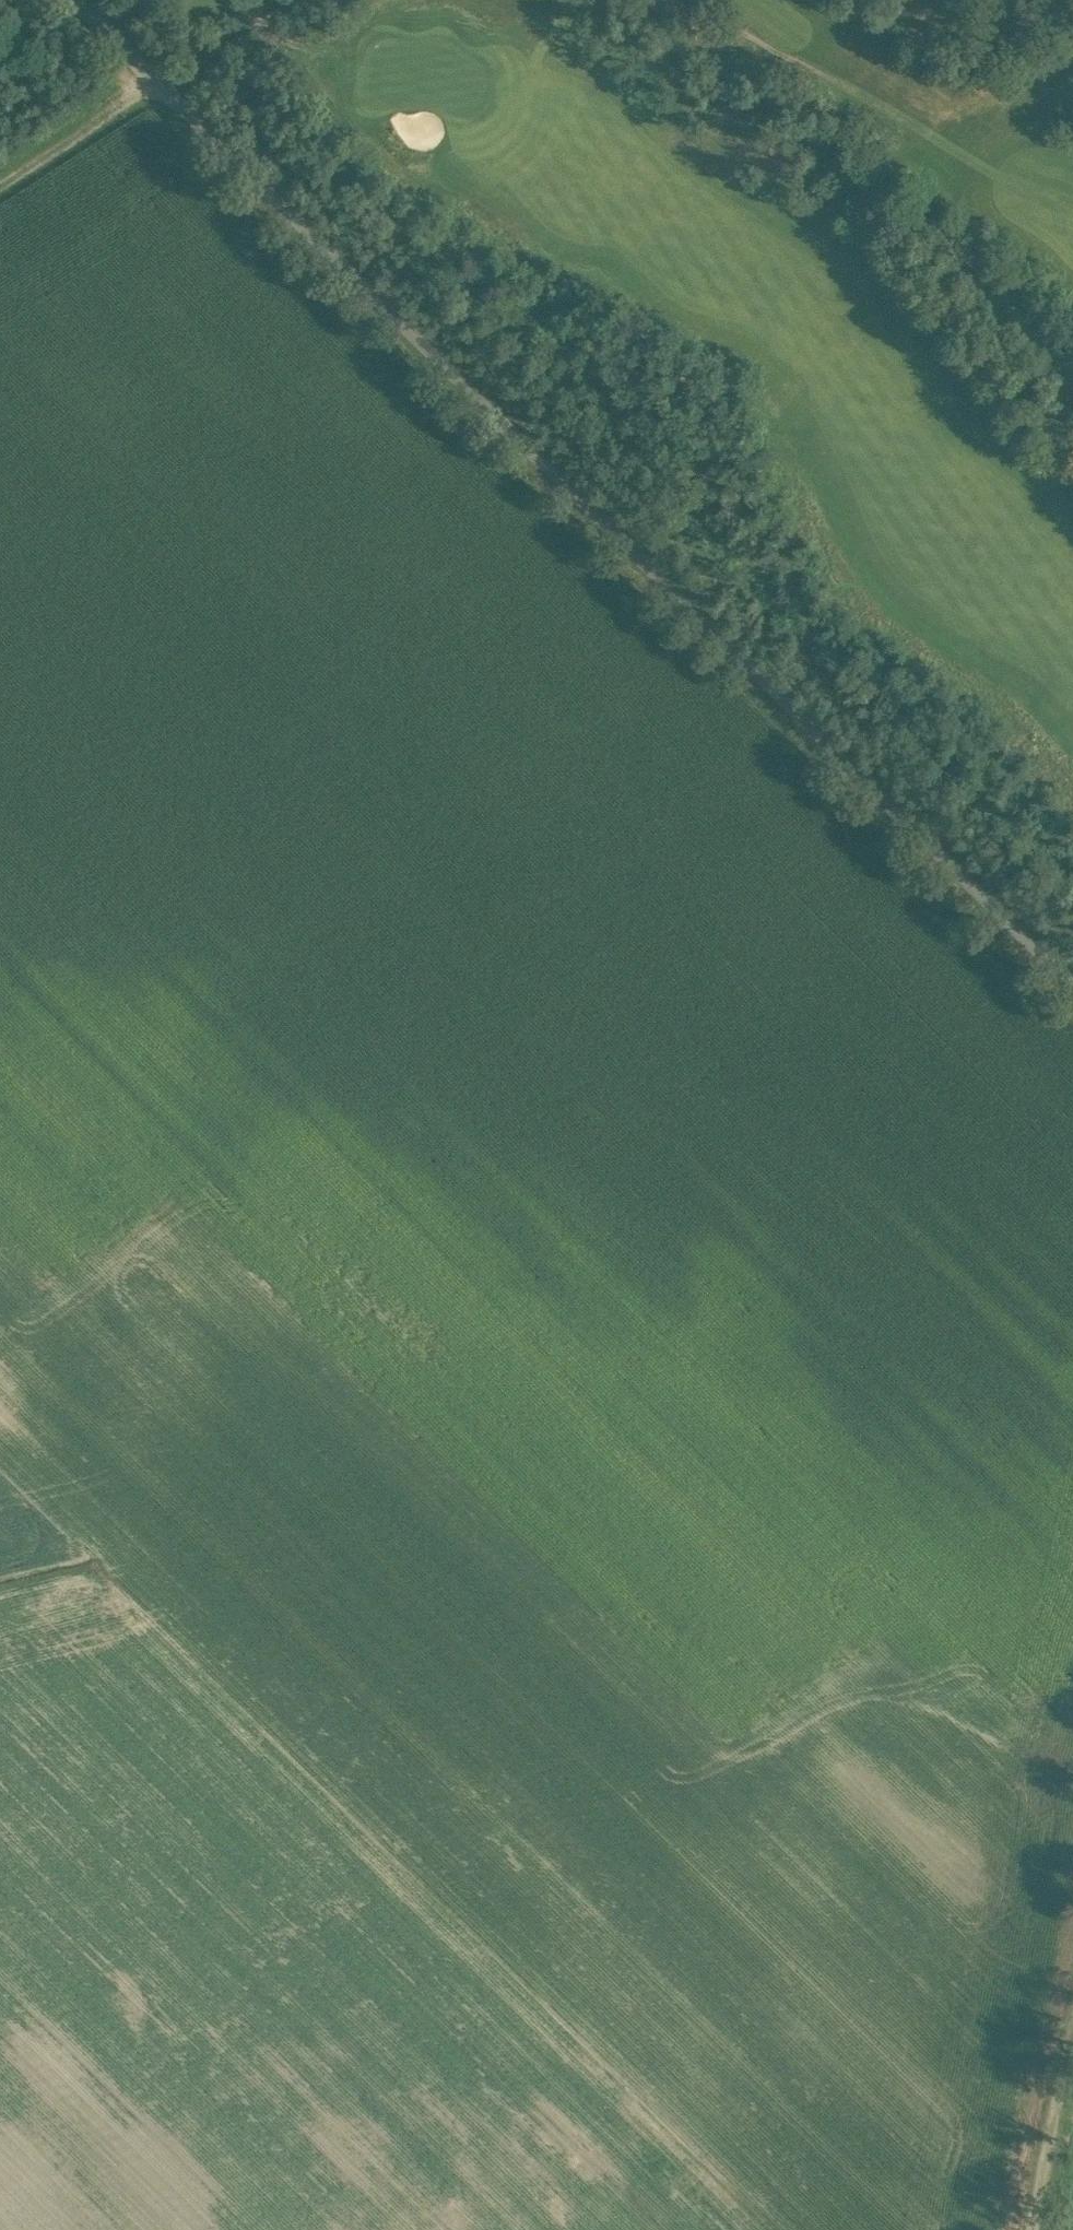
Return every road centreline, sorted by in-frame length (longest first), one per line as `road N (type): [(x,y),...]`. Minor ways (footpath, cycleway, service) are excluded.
road 1 (unclassified): [(1072,978),(470,378),(75,0)]
road 2 (track): [(1030,2229),(1072,2031)]
road 3 (track): [(0,182),(155,79)]
road 4 (track): [(273,0),(155,79)]

